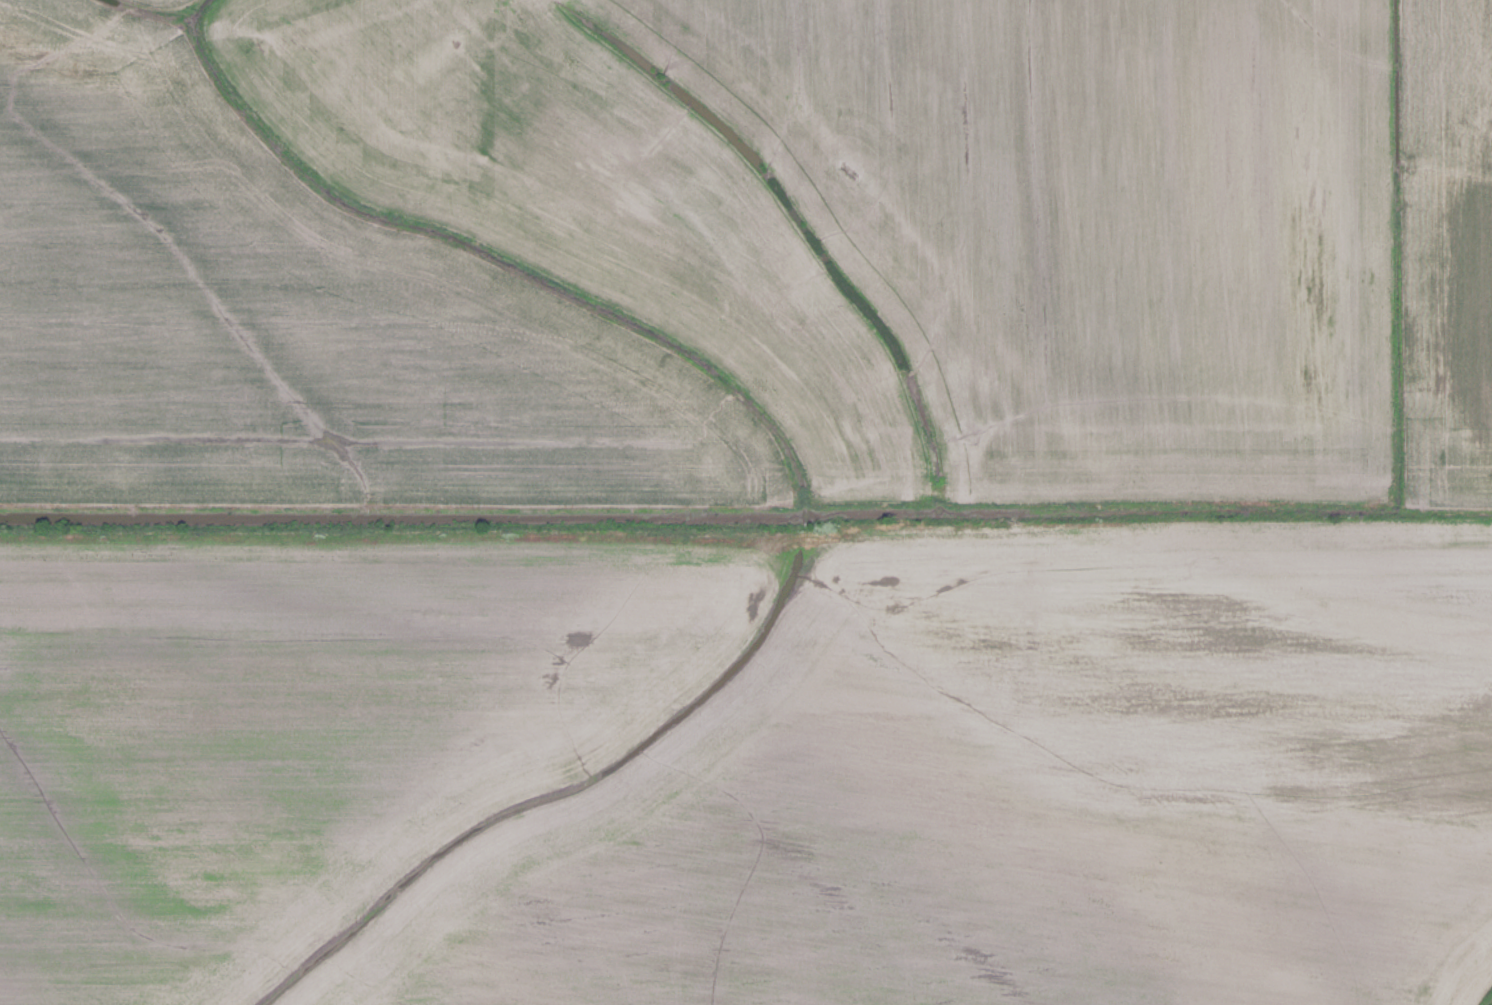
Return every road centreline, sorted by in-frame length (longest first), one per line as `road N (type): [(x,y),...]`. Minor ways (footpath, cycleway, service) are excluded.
road 1 (residential): [(0,565),(1491,538)]

